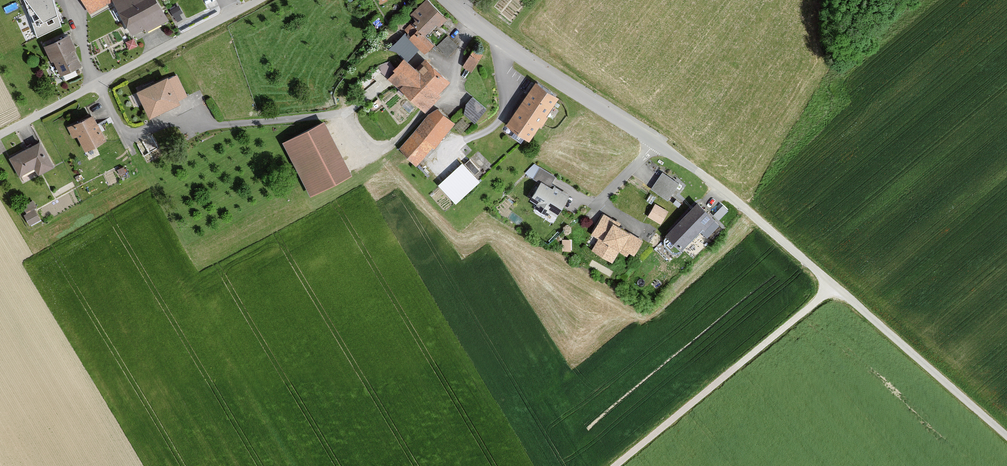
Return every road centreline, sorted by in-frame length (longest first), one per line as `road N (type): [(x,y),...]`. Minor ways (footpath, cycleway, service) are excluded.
road 1 (unclassified): [(1006,436),(702,175),(451,0)]
road 2 (unclassified): [(0,135),(259,0)]
road 3 (track): [(835,288),(618,465)]

